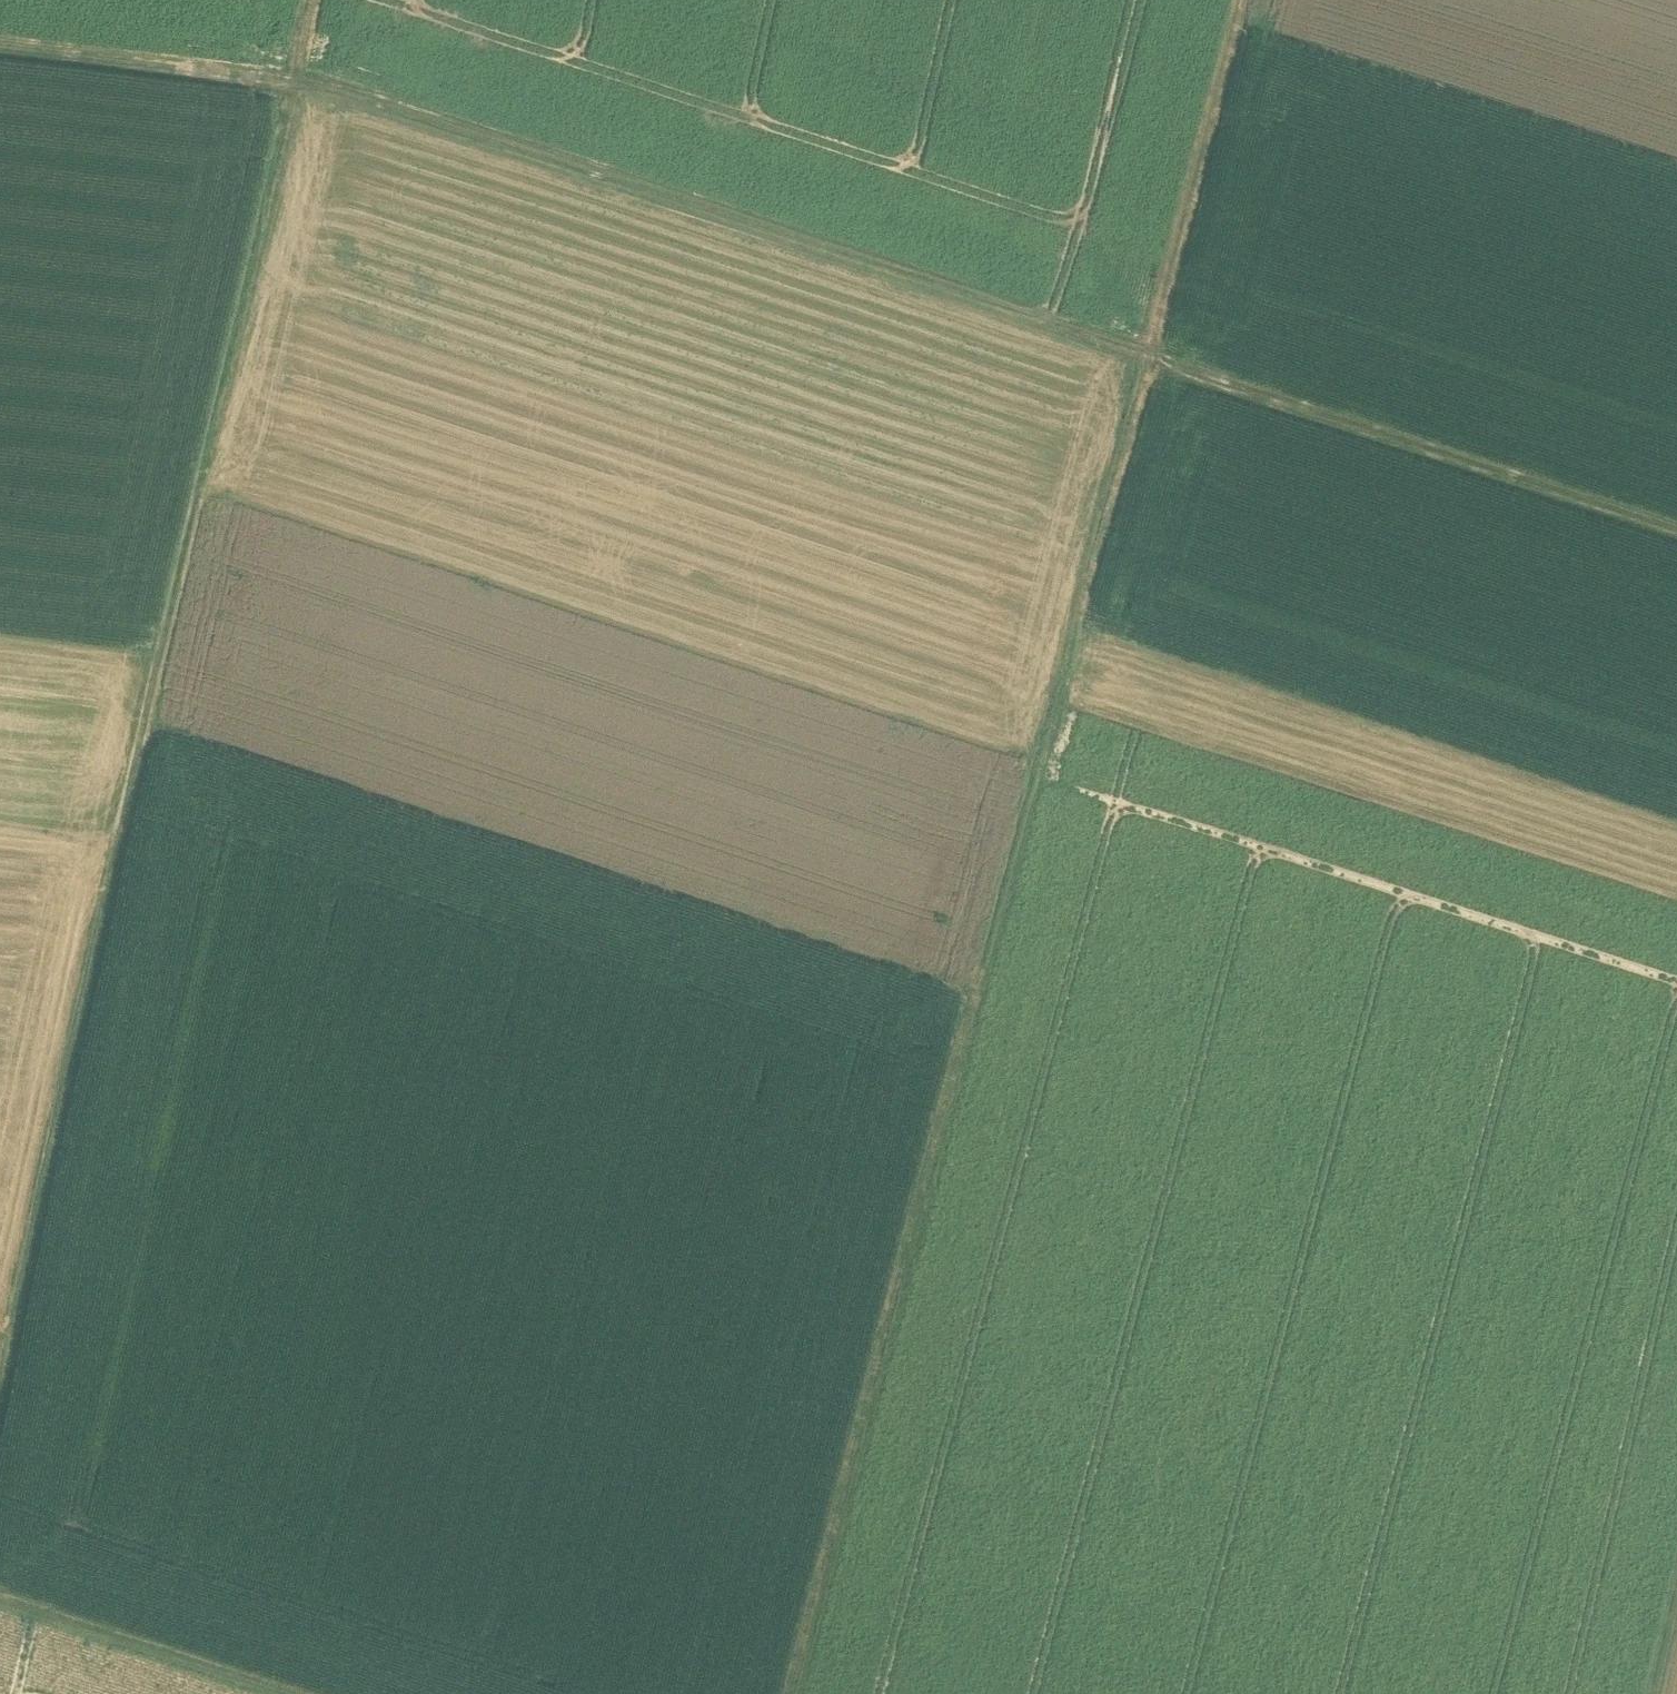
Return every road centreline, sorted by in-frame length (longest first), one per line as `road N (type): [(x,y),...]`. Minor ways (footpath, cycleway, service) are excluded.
road 1 (track): [(806,1693),(1257,0)]
road 2 (track): [(1676,545),(305,101),(0,63)]
road 3 (track): [(0,1453),(328,0)]
road 4 (track): [(256,1693),(0,1611)]

